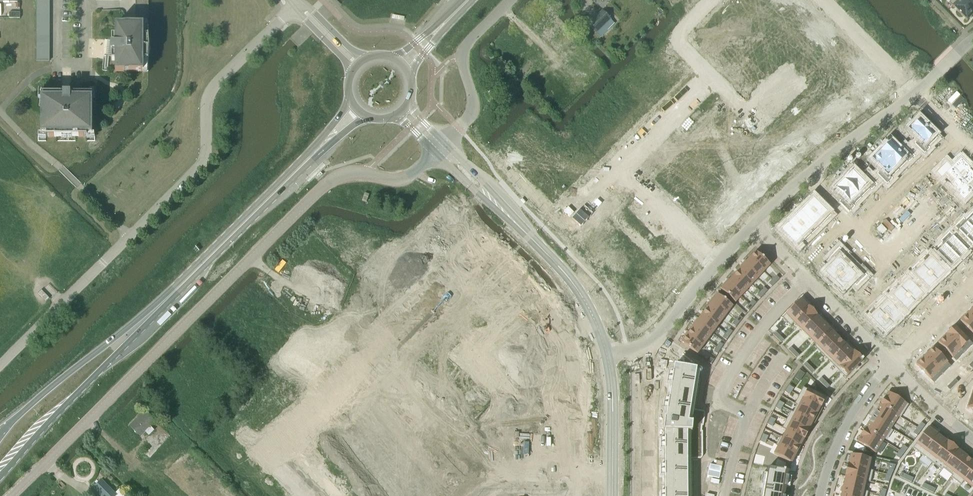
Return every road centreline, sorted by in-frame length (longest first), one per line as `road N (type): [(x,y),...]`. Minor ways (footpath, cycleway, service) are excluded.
road 1 (residential): [(310,495),(269,456),(482,242),(567,330),(577,385),(576,483)]
road 2 (unclassified): [(11,495),(329,184),(351,174),(400,181),(435,153)]
road 3 (unclassified): [(0,364),(198,168),(221,78),(296,3)]
road 4 (secondary): [(0,475),(151,313)]
road 5 (secondary): [(151,313),(304,164)]
road 6 (residential): [(912,91),(752,226)]
road 7 (secondary): [(151,313),(0,433)]
road 8 (residential): [(886,364),(752,226)]
road 9 (residential): [(446,142),(471,115),(466,45),(511,0)]
road 10 (residential): [(711,71),(734,95),(640,193)]
road 11 (residential): [(650,338),(639,495)]
road 12 (residential): [(886,364),(842,419),(817,495)]
road 13 (secondary): [(616,495),(610,353)]
road 14 (secondary): [(605,355),(609,495)]
road 15 (residential): [(711,71),(613,162)]
road 16 (residential): [(912,91),(819,0)]
road 17 (secondary): [(603,341),(582,294),(530,238)]
road 18 (residential): [(972,279),(886,364)]

